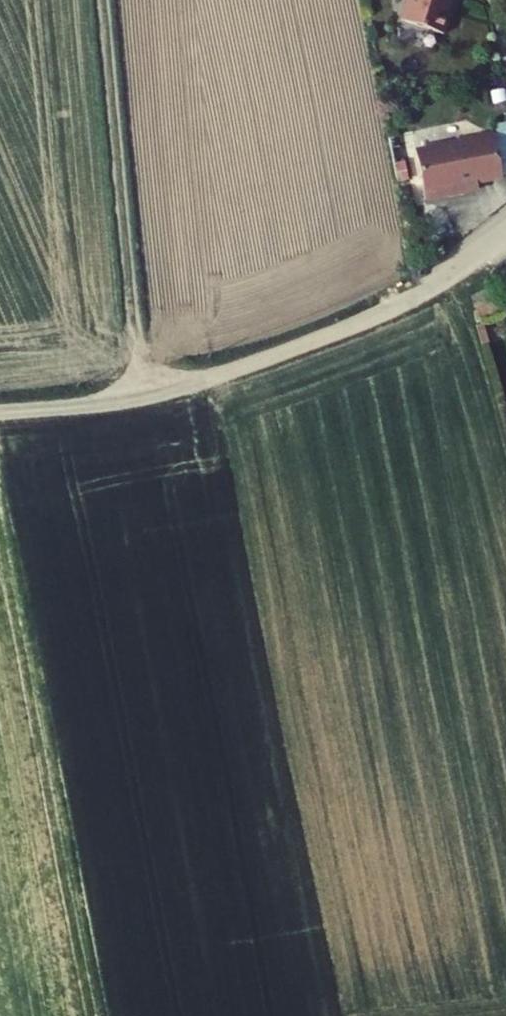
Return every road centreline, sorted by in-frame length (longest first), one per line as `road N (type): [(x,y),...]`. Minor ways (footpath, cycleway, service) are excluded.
road 1 (unclassified): [(417,293),(347,328),(164,392),(0,413)]
road 2 (track): [(149,397),(133,329),(104,0)]

